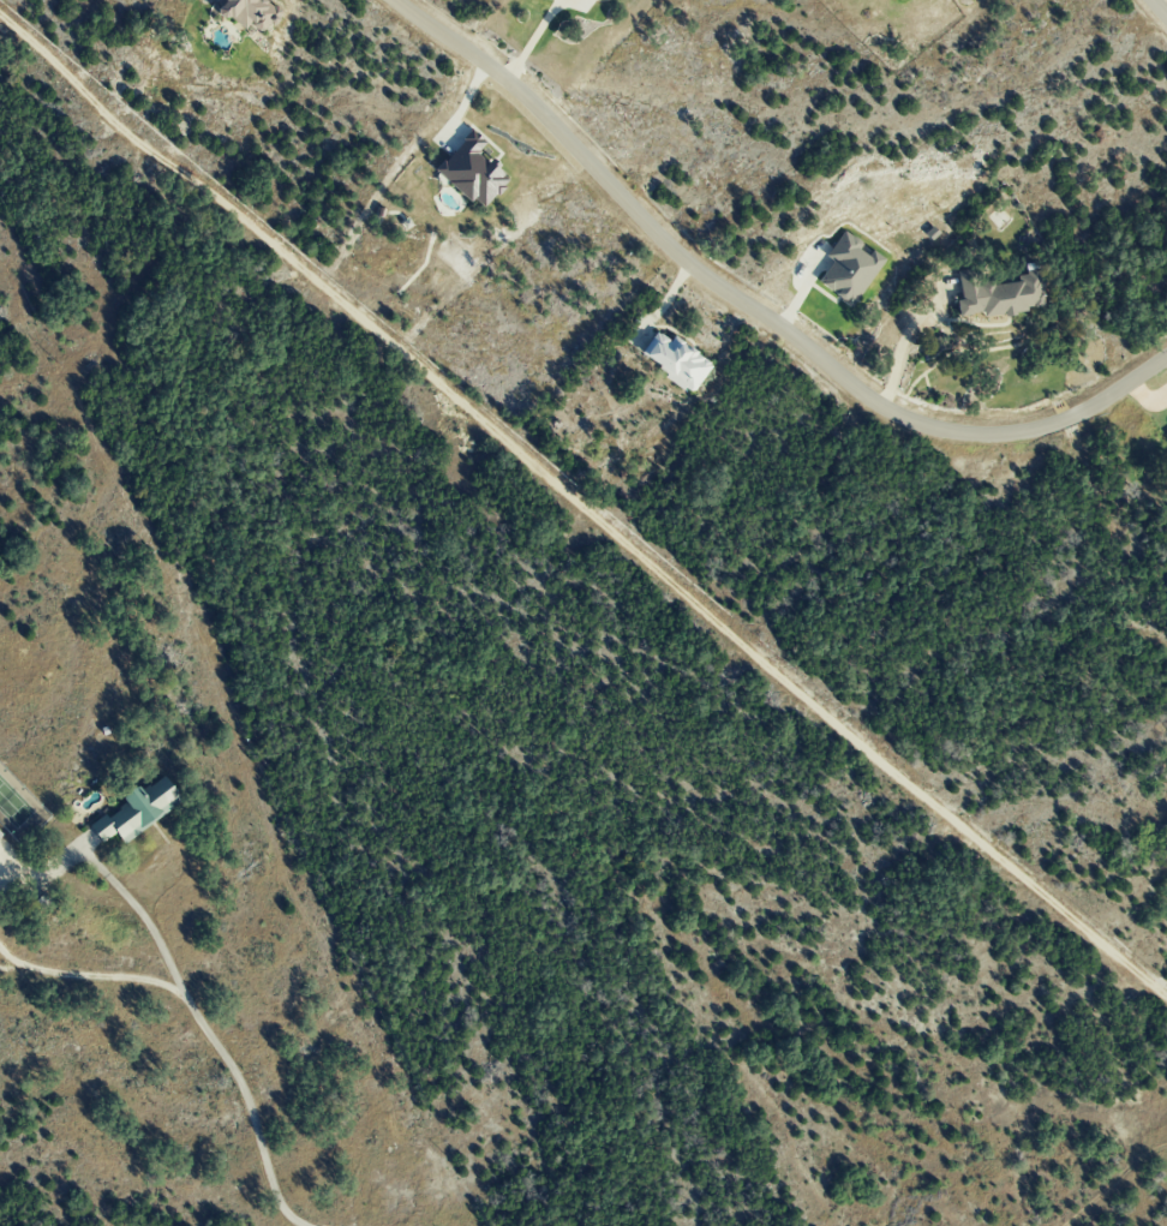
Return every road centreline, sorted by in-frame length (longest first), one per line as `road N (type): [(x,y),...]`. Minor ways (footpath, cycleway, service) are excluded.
road 1 (residential): [(391,0),(513,86),(683,263),(902,420),(1017,433),(1060,423),(1166,356)]
road 2 (track): [(1061,1225),(1166,1145)]

